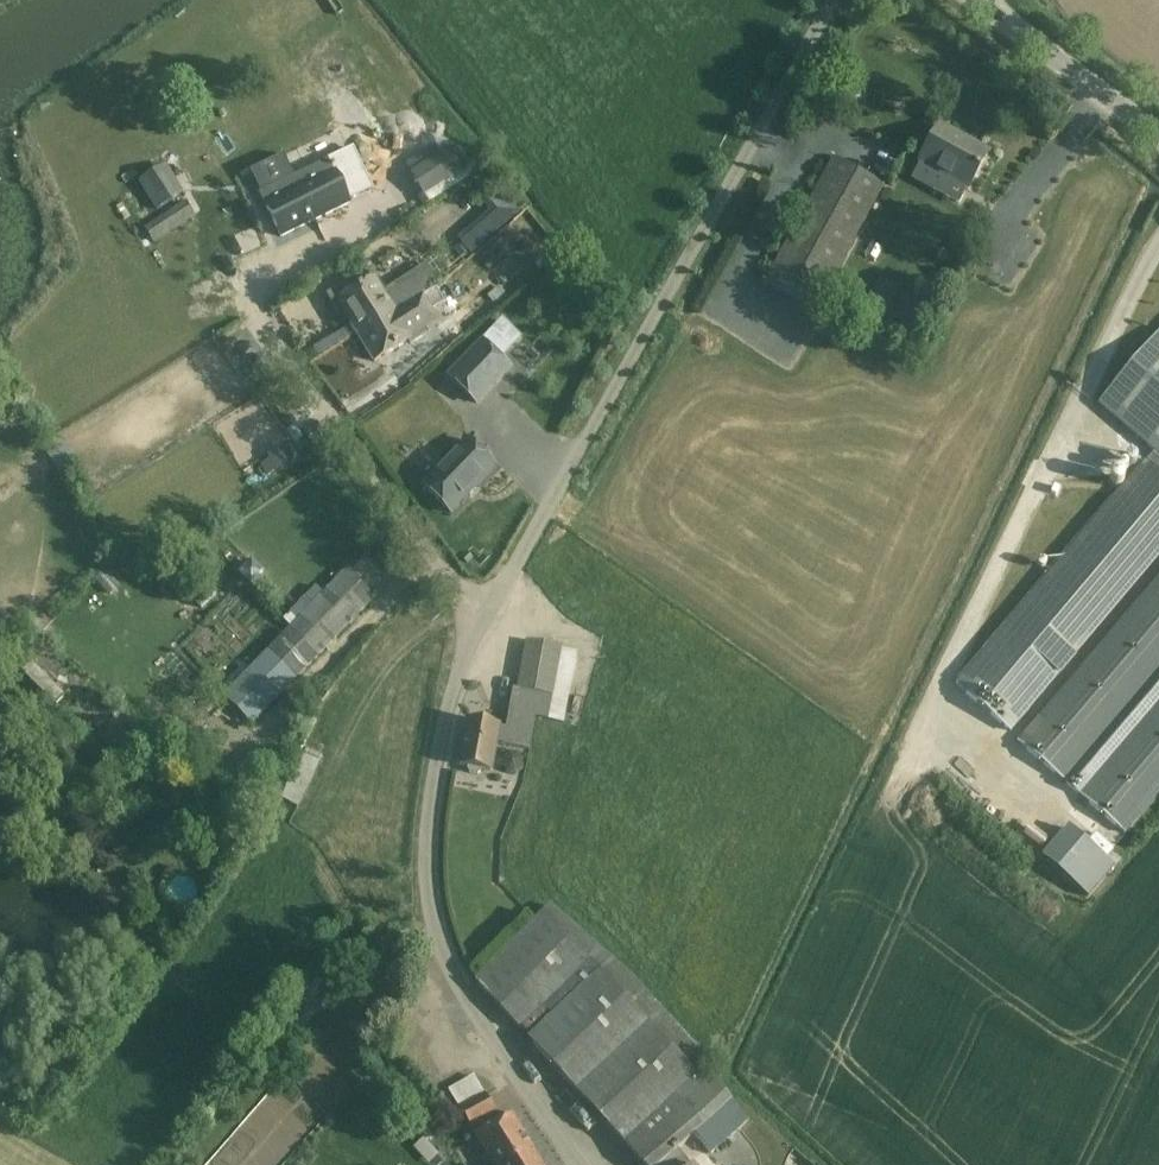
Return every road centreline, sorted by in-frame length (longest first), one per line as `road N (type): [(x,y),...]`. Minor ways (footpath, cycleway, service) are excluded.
road 1 (unclassified): [(578,1164),(445,951),(430,885),(434,785),(453,679),(833,0)]
road 2 (tertiary): [(1158,137),(977,0)]

